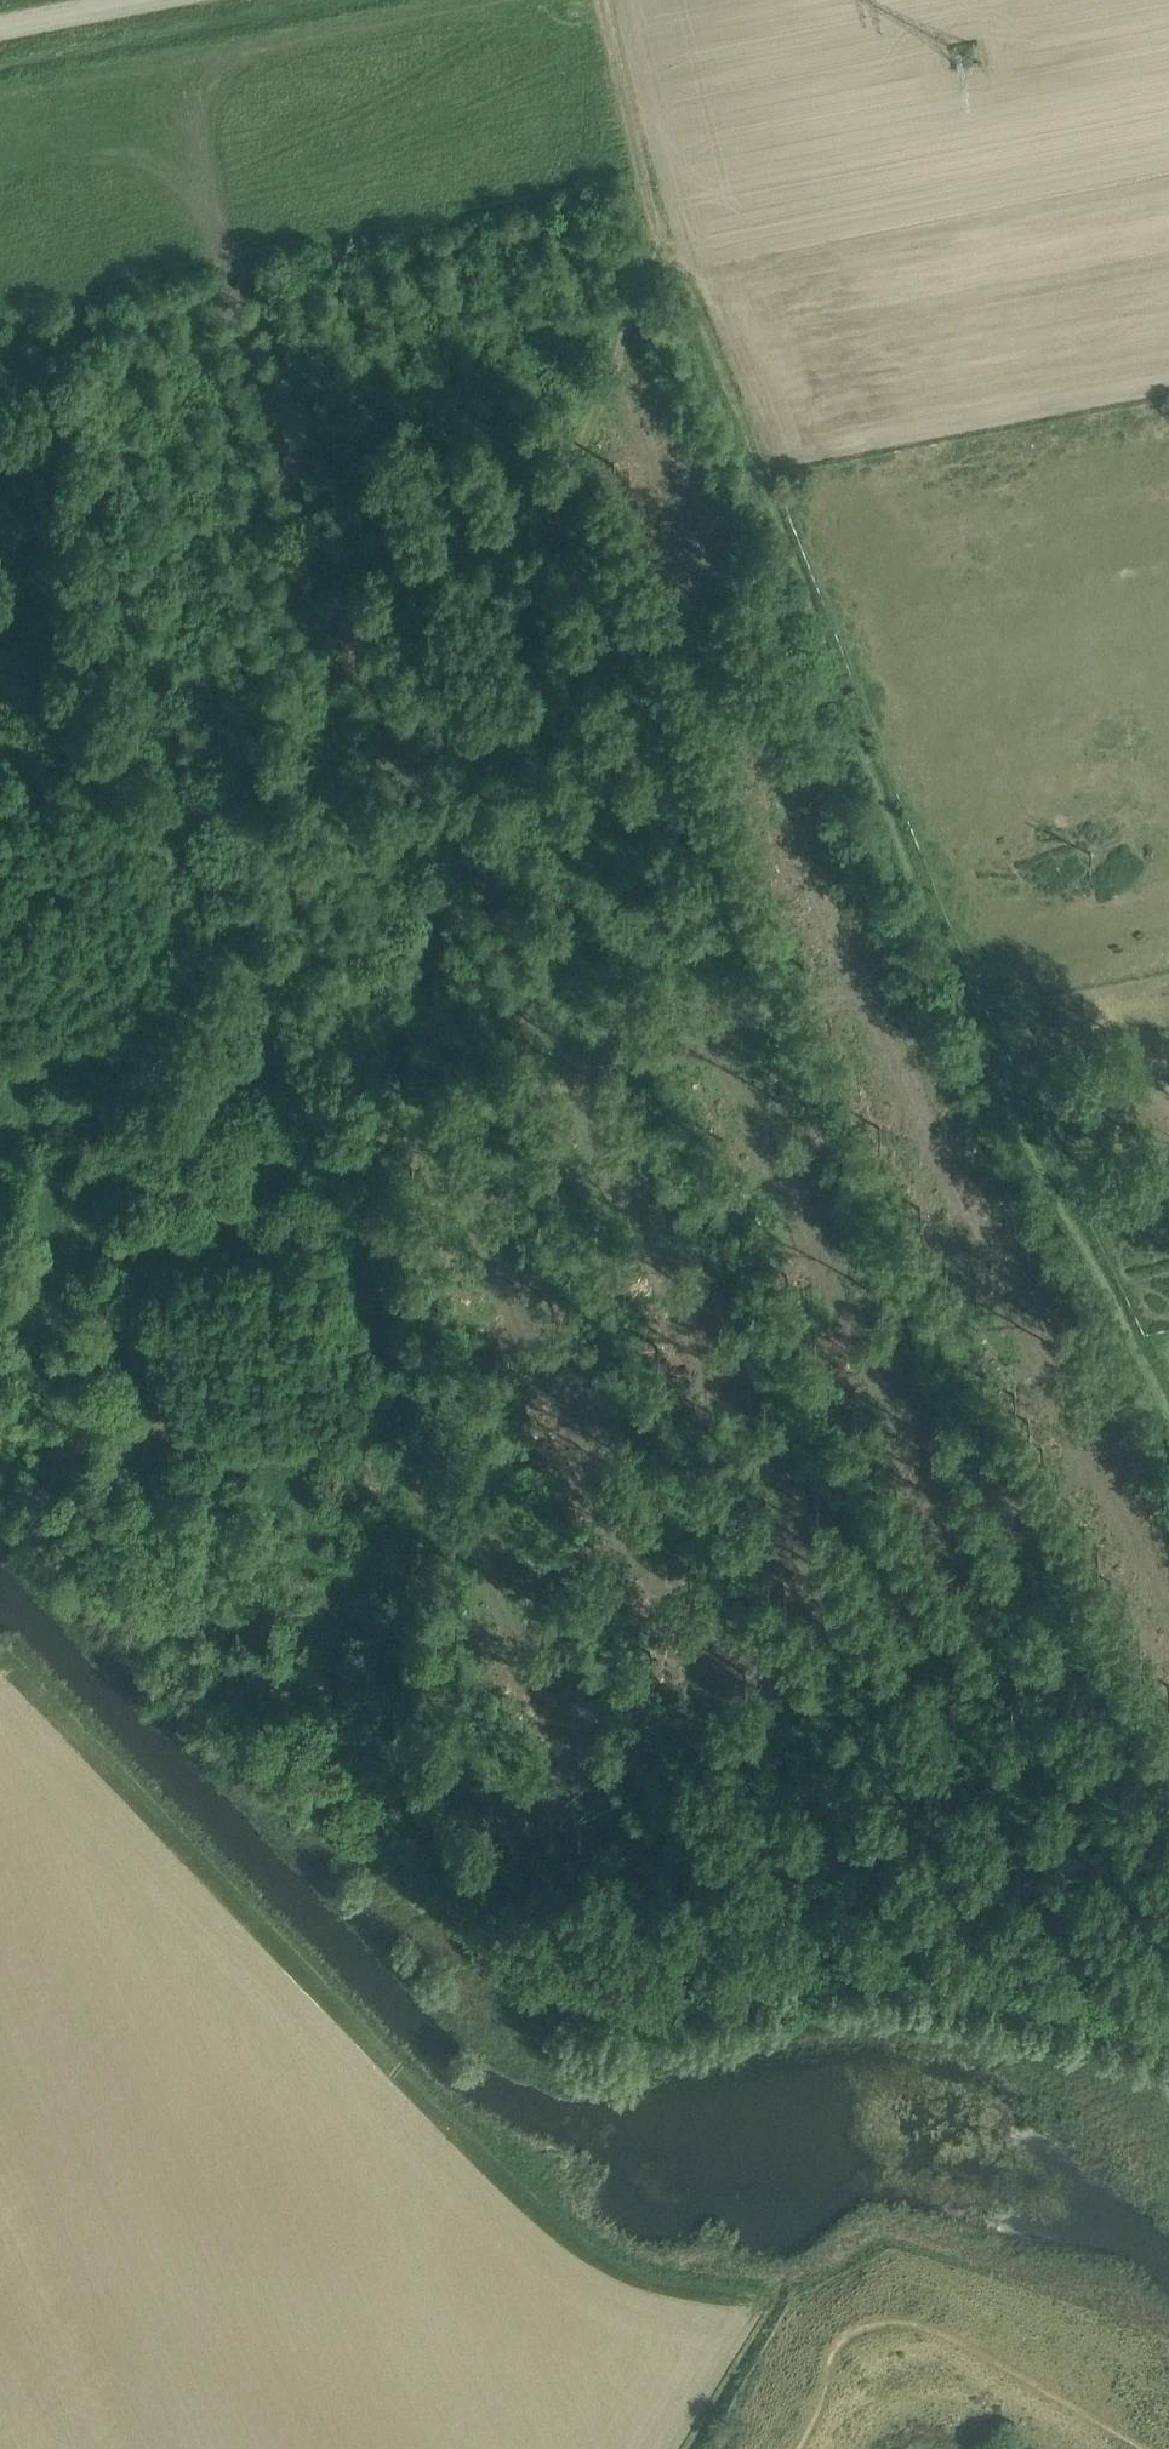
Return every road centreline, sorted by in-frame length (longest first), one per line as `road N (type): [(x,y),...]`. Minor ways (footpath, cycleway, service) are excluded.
road 1 (track): [(1168,1996),(946,1948),(607,1988),(354,1796),(384,1739)]
road 2 (unclassified): [(0,28),(143,0)]

